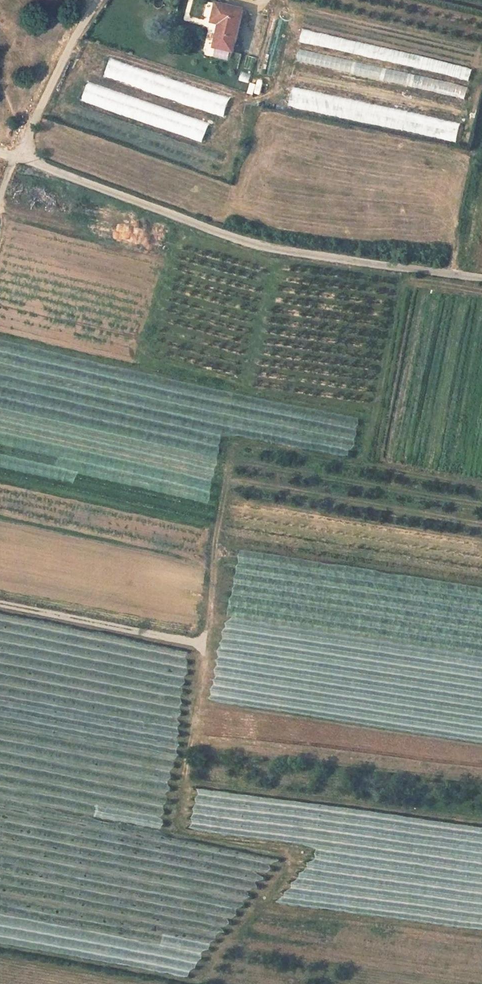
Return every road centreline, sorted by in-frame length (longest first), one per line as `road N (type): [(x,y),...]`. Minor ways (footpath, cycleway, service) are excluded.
road 1 (residential): [(481,279),(262,248),(18,157)]
road 2 (residential): [(18,157),(98,0)]

